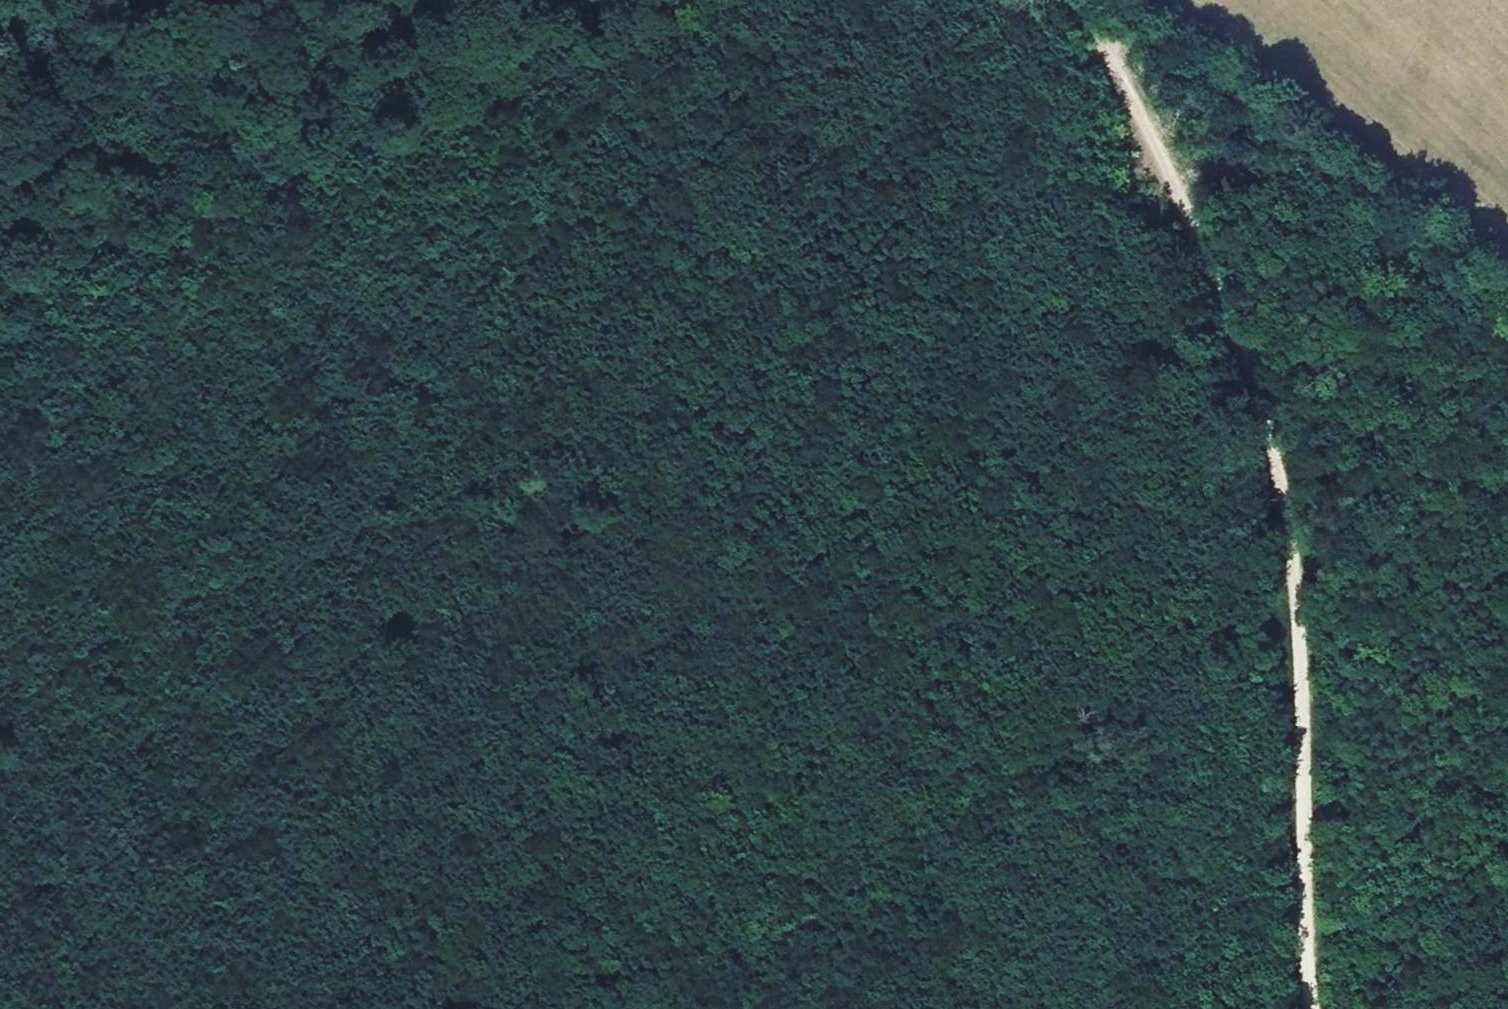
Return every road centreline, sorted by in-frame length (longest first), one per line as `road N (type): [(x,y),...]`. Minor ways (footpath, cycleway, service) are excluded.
road 1 (track): [(1313,1008),(1298,529),(1290,485),(1167,157),(1094,26),(1063,0)]

